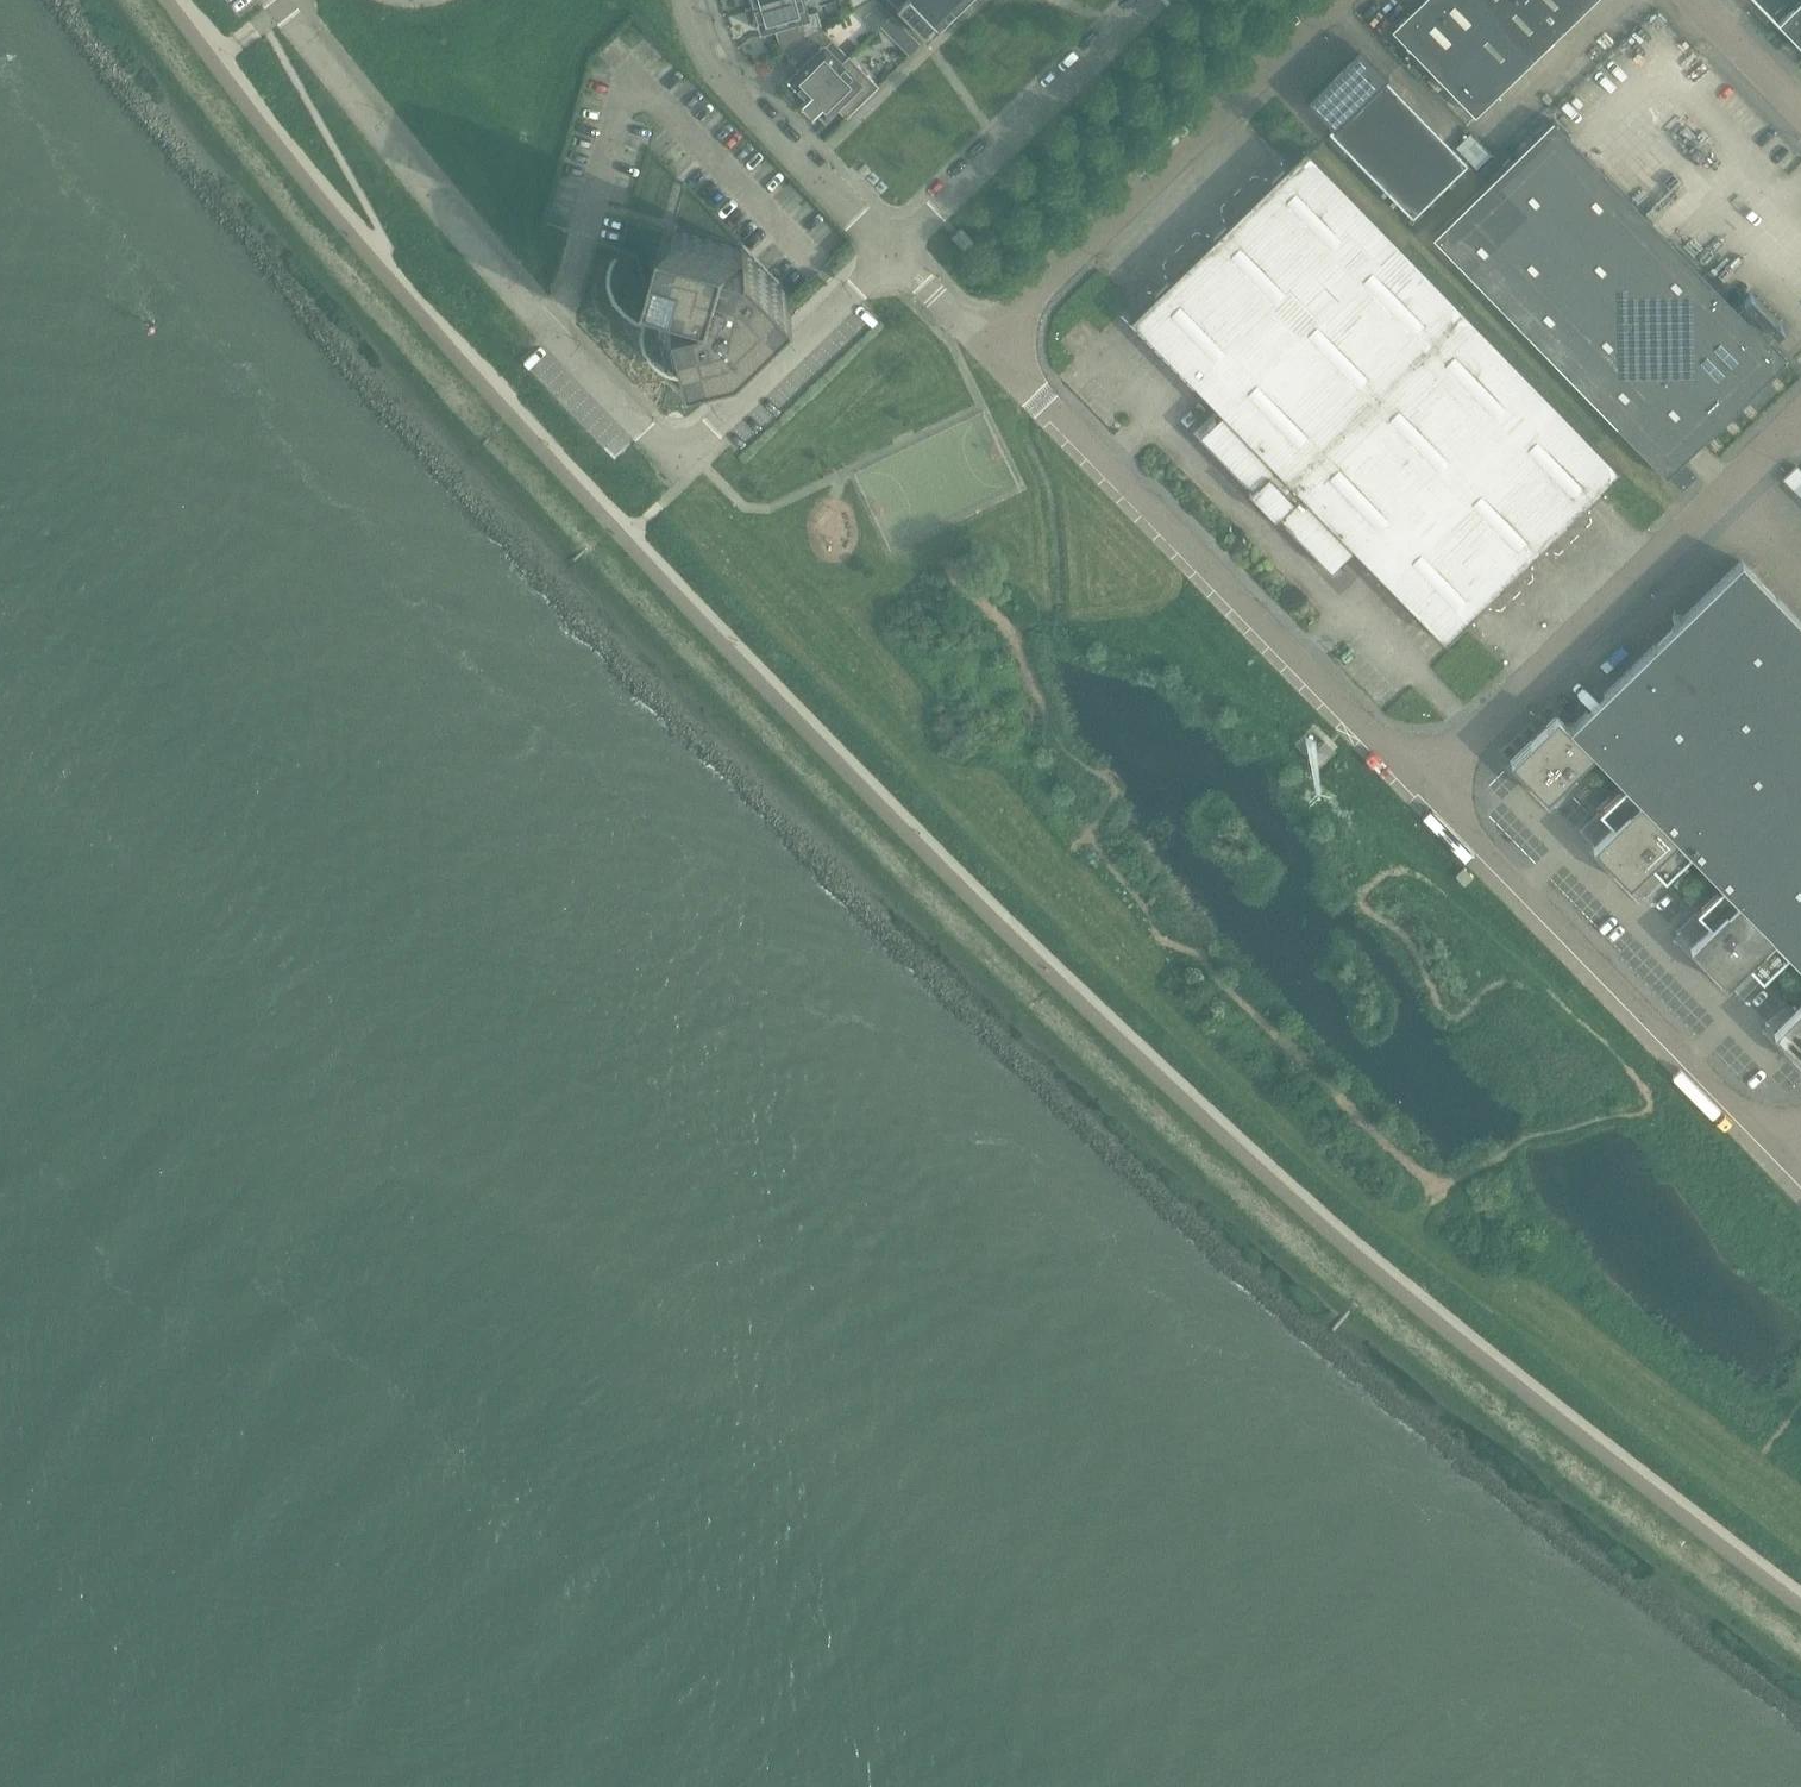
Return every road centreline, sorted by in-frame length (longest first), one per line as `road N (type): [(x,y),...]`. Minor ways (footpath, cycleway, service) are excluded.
road 1 (unclassified): [(1418,785),(988,340)]
road 2 (unclassified): [(273,0),(676,463)]
road 3 (unclassified): [(1418,785),(1800,408)]
road 4 (unclassified): [(1785,1162),(1418,785)]
road 5 (unclassified): [(988,340),(1338,0)]
road 6 (unclassified): [(1150,0),(889,247)]
road 7 (residential): [(687,0),(719,72),(889,247)]
road 8 (unclassified): [(889,247),(676,463)]
road 9 (unclassified): [(1800,112),(1688,0)]
road 10 (unclassified): [(988,340),(889,247)]

